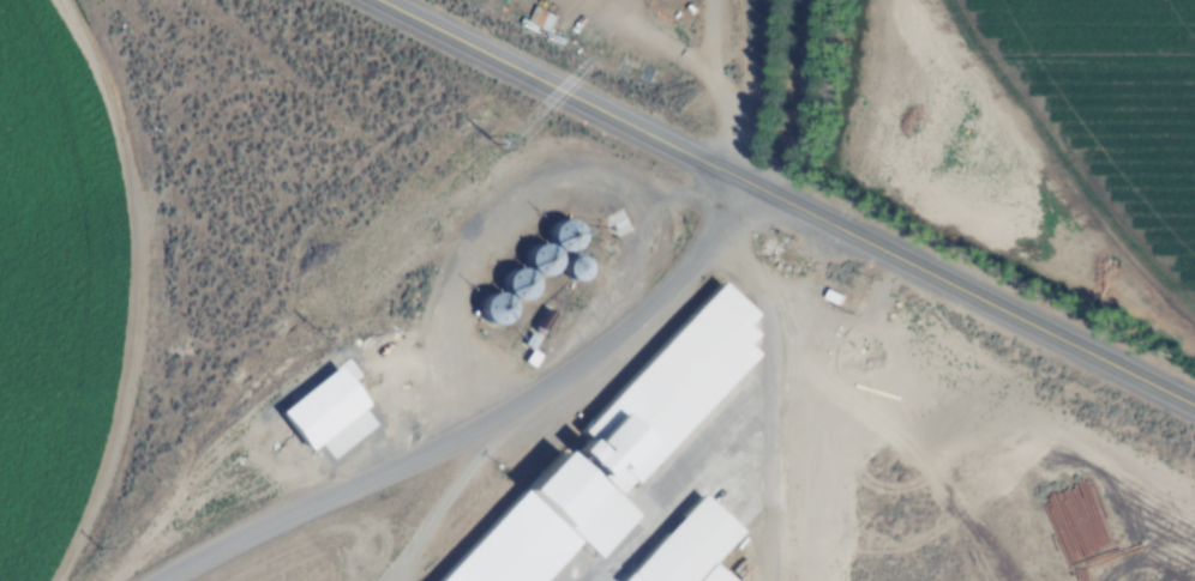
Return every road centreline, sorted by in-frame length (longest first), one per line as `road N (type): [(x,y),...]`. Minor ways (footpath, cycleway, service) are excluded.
road 1 (secondary): [(1194,412),(377,0)]
road 2 (residential): [(165,580),(449,452),(677,292),(738,181)]

